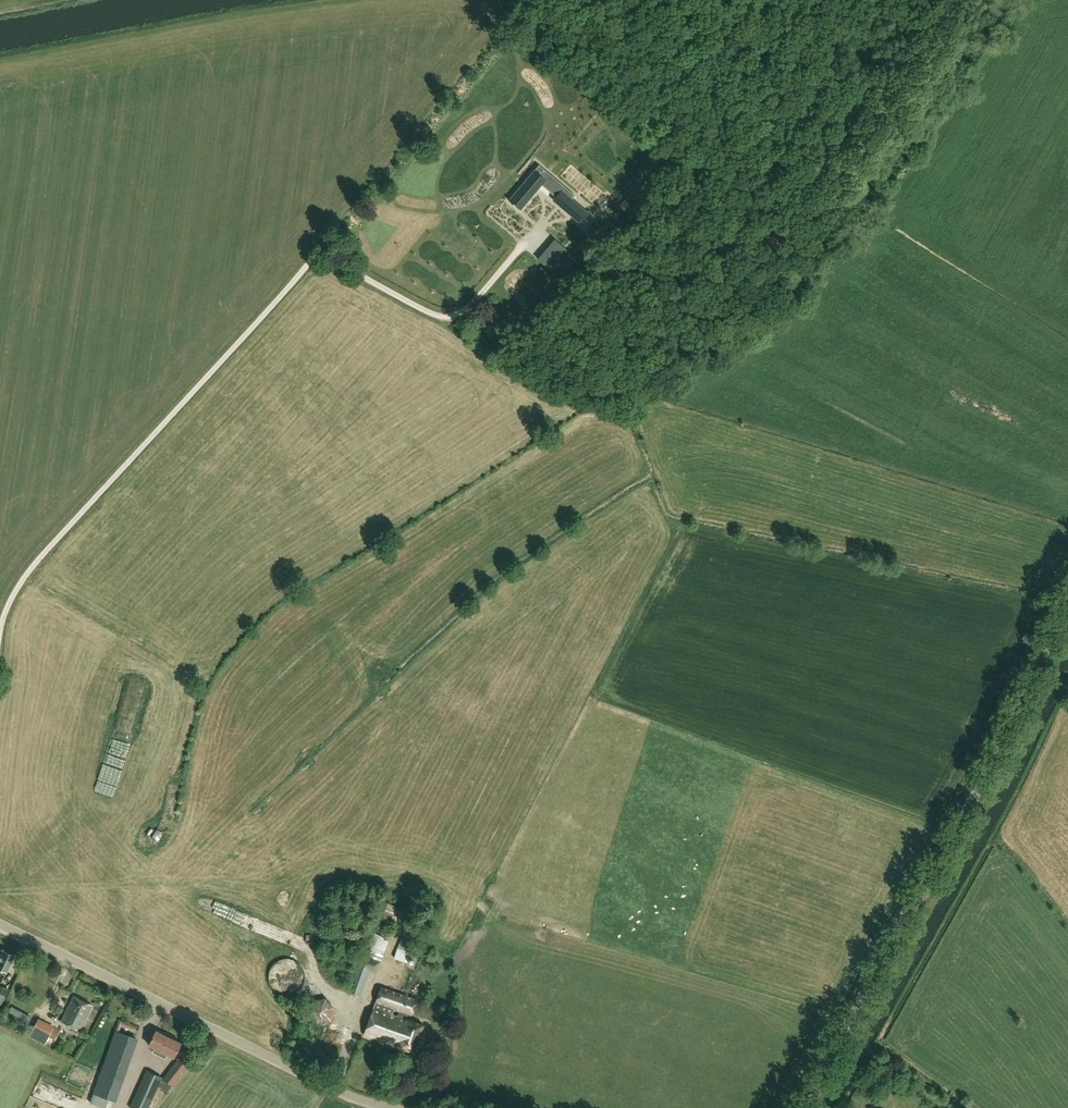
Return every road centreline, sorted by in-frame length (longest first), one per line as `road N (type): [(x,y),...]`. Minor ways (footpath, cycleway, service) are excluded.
road 1 (tertiary): [(799,1107),(1067,605)]
road 2 (unclassified): [(394,1107),(348,1096),(0,924)]

